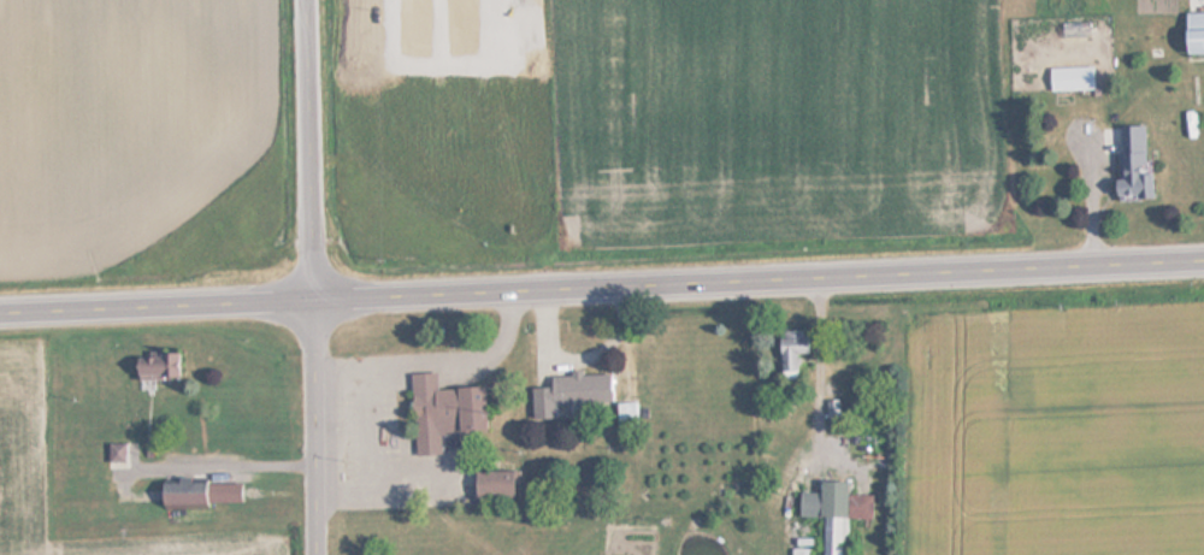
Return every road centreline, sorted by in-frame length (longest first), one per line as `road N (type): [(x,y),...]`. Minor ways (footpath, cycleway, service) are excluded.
road 1 (primary): [(0,314),(1203,263)]
road 2 (residential): [(319,301),(311,0)]
road 3 (residential): [(322,554),(319,301)]

